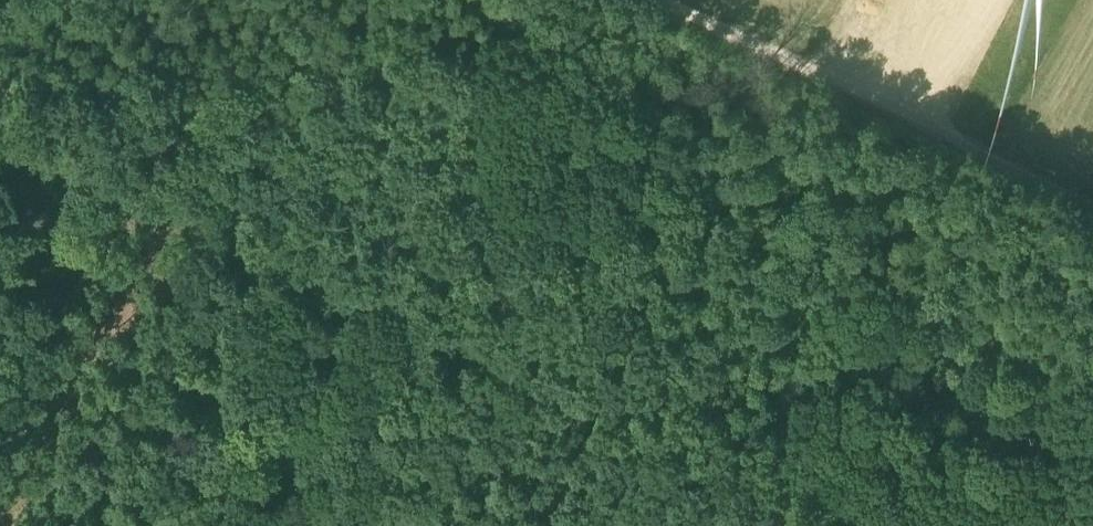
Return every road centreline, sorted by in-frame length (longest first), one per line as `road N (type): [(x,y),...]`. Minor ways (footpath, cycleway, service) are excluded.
road 1 (track): [(855,525),(44,154)]
road 2 (track): [(1092,206),(644,0)]
road 3 (track): [(0,346),(49,264),(44,154)]

